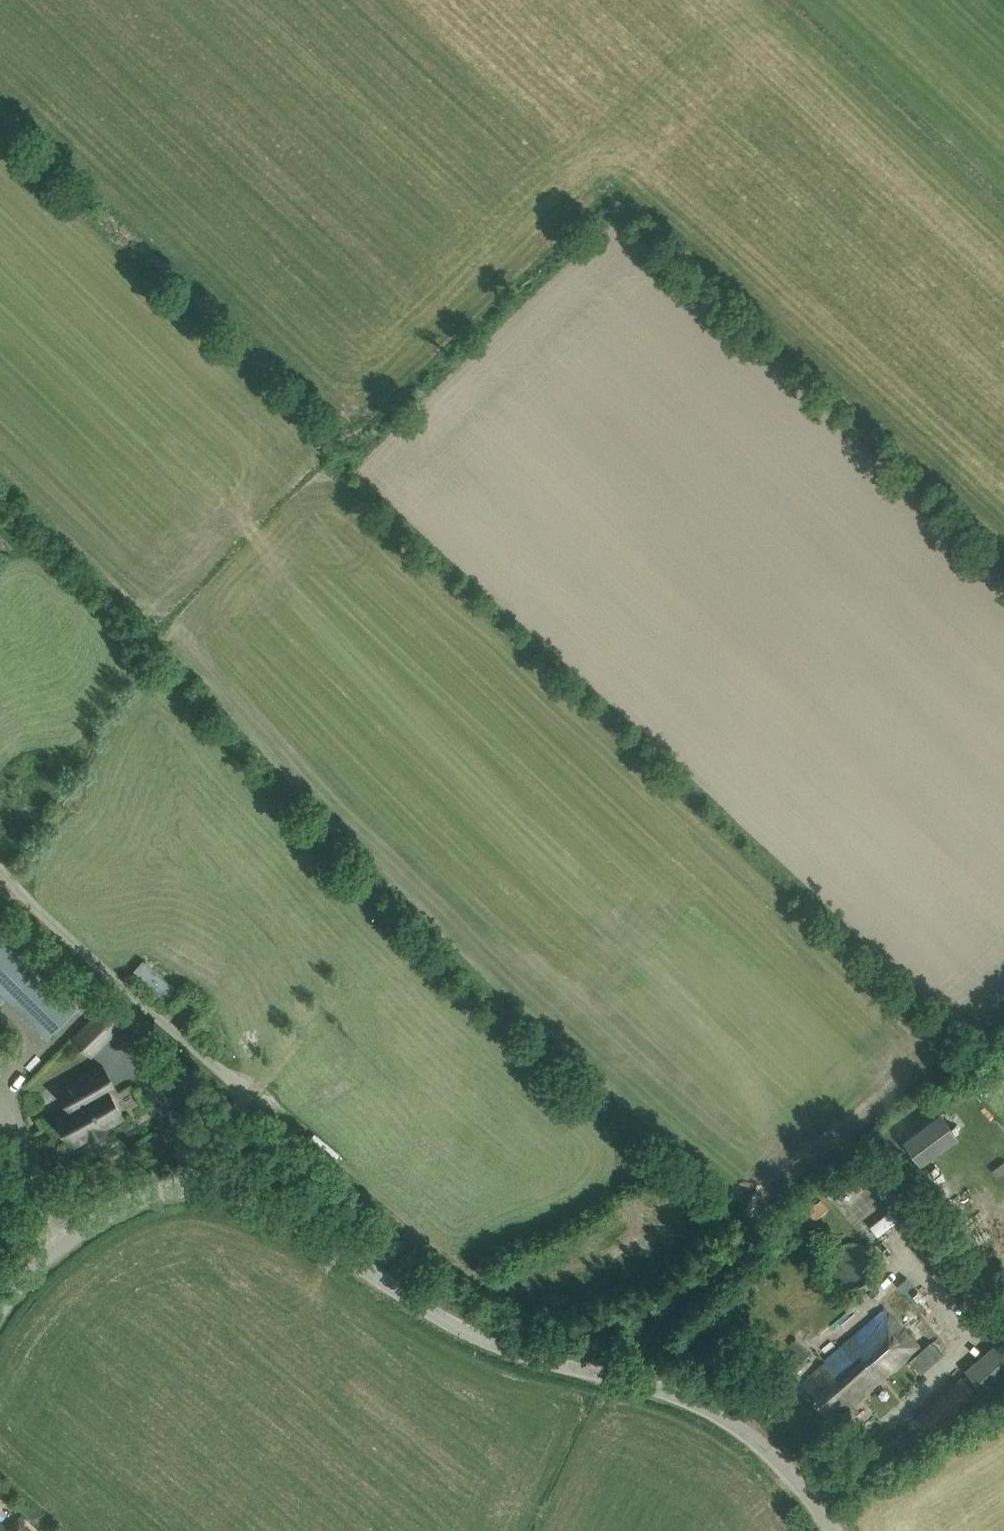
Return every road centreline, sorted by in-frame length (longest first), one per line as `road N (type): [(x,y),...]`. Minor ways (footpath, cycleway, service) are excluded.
road 1 (unclassified): [(0,1308),(50,1252),(125,1203),(177,1187),(234,1194),(480,1338),(712,1412),(767,1450),(832,1530)]

